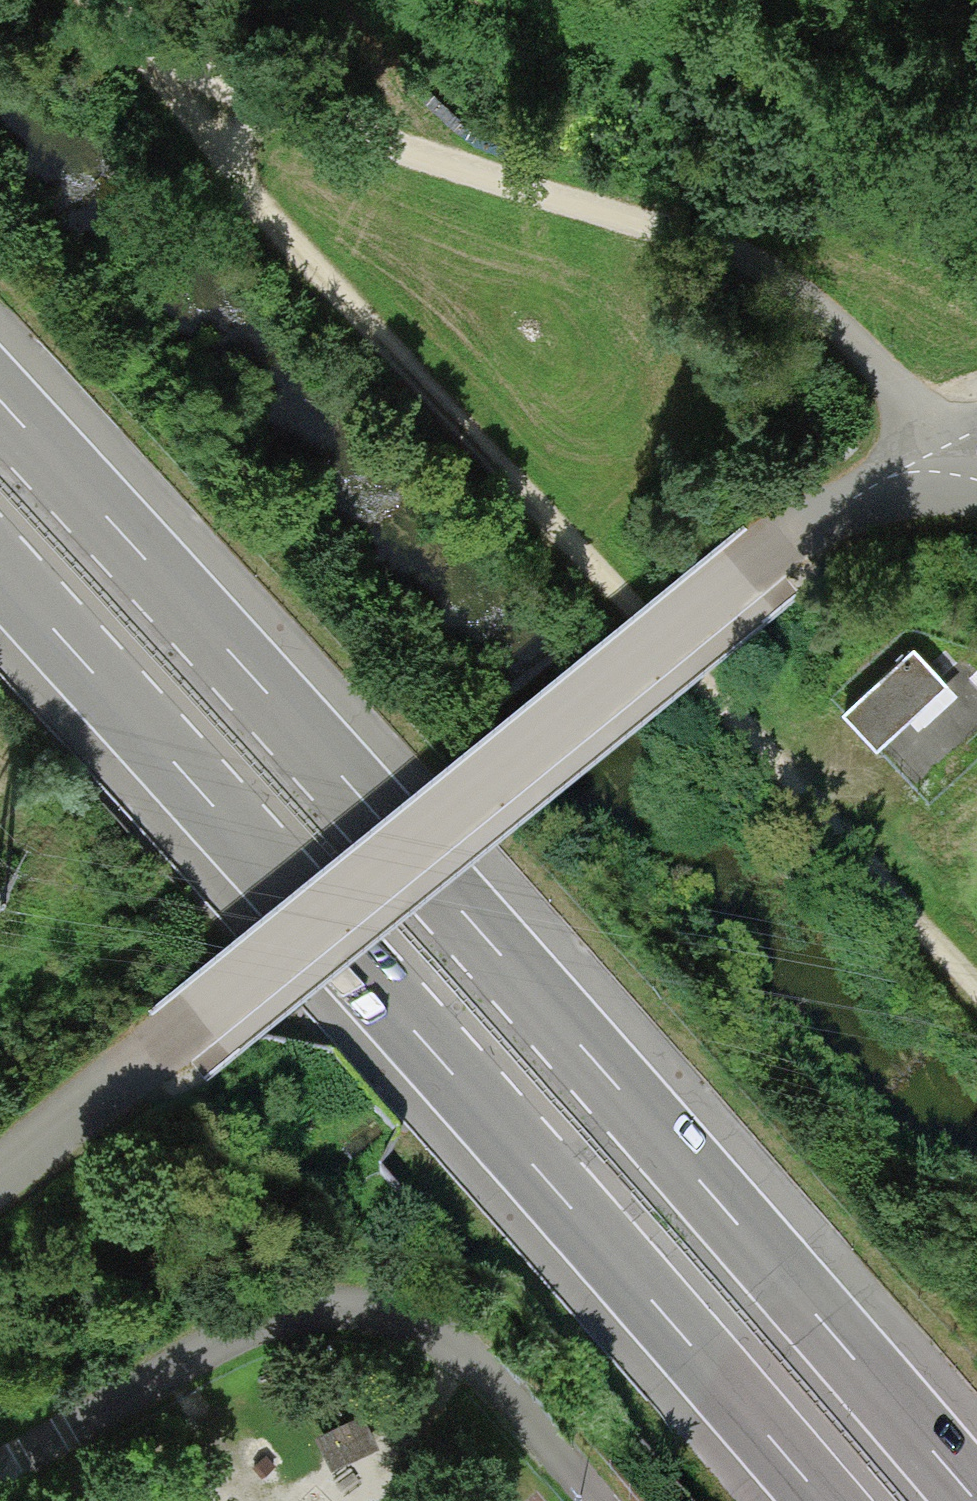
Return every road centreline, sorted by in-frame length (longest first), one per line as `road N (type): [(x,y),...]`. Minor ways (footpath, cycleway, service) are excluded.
road 1 (motorway): [(976,1499),(480,927),(0,397)]
road 2 (motorway): [(0,572),(822,1500)]
road 3 (track): [(976,985),(586,571),(178,94)]
road 4 (track): [(95,0),(178,94),(300,120),(666,230),(763,273),(823,318),(918,463)]
road 5 (unclassified): [(199,1021),(798,530),(918,463),(949,464),(976,478)]
road 6 (unclassified): [(597,1500),(522,1412),(391,1316),(269,1317),(0,1471)]
road 7 (residential): [(0,1177),(199,1021)]

